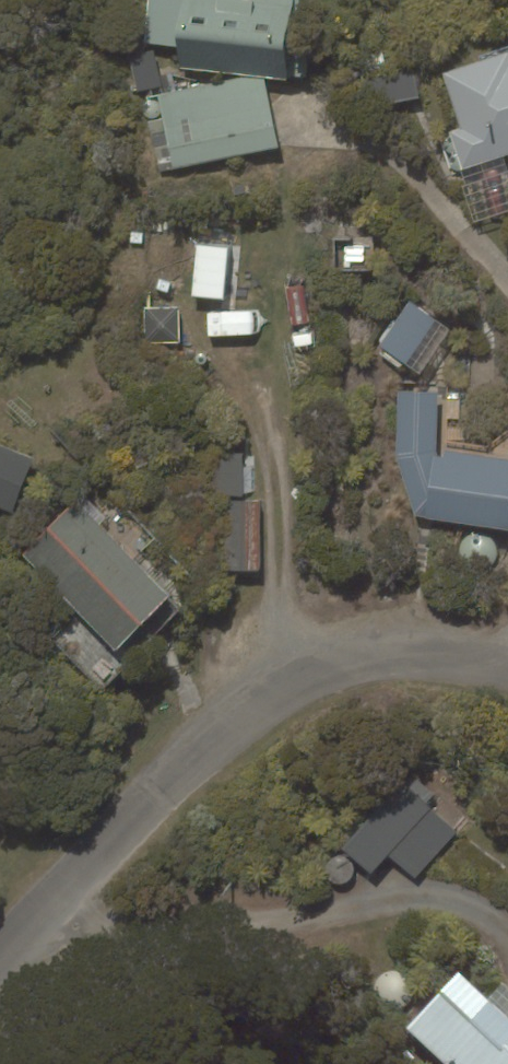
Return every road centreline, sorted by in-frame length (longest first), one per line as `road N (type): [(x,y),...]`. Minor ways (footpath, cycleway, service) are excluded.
road 1 (residential): [(0,956),(192,755),(303,674),(394,654),(507,670)]

